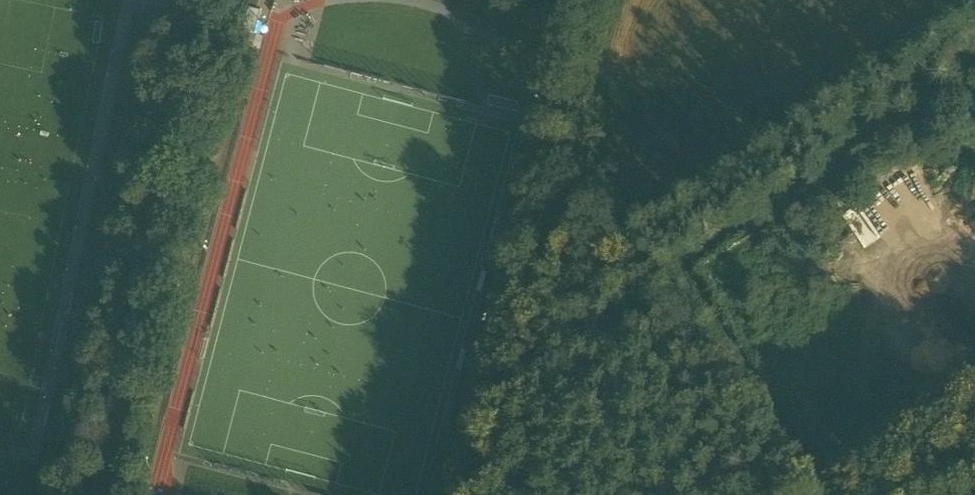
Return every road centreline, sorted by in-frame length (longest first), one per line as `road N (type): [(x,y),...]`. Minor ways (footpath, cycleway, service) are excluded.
road 1 (unclassified): [(210,0),(97,494)]

